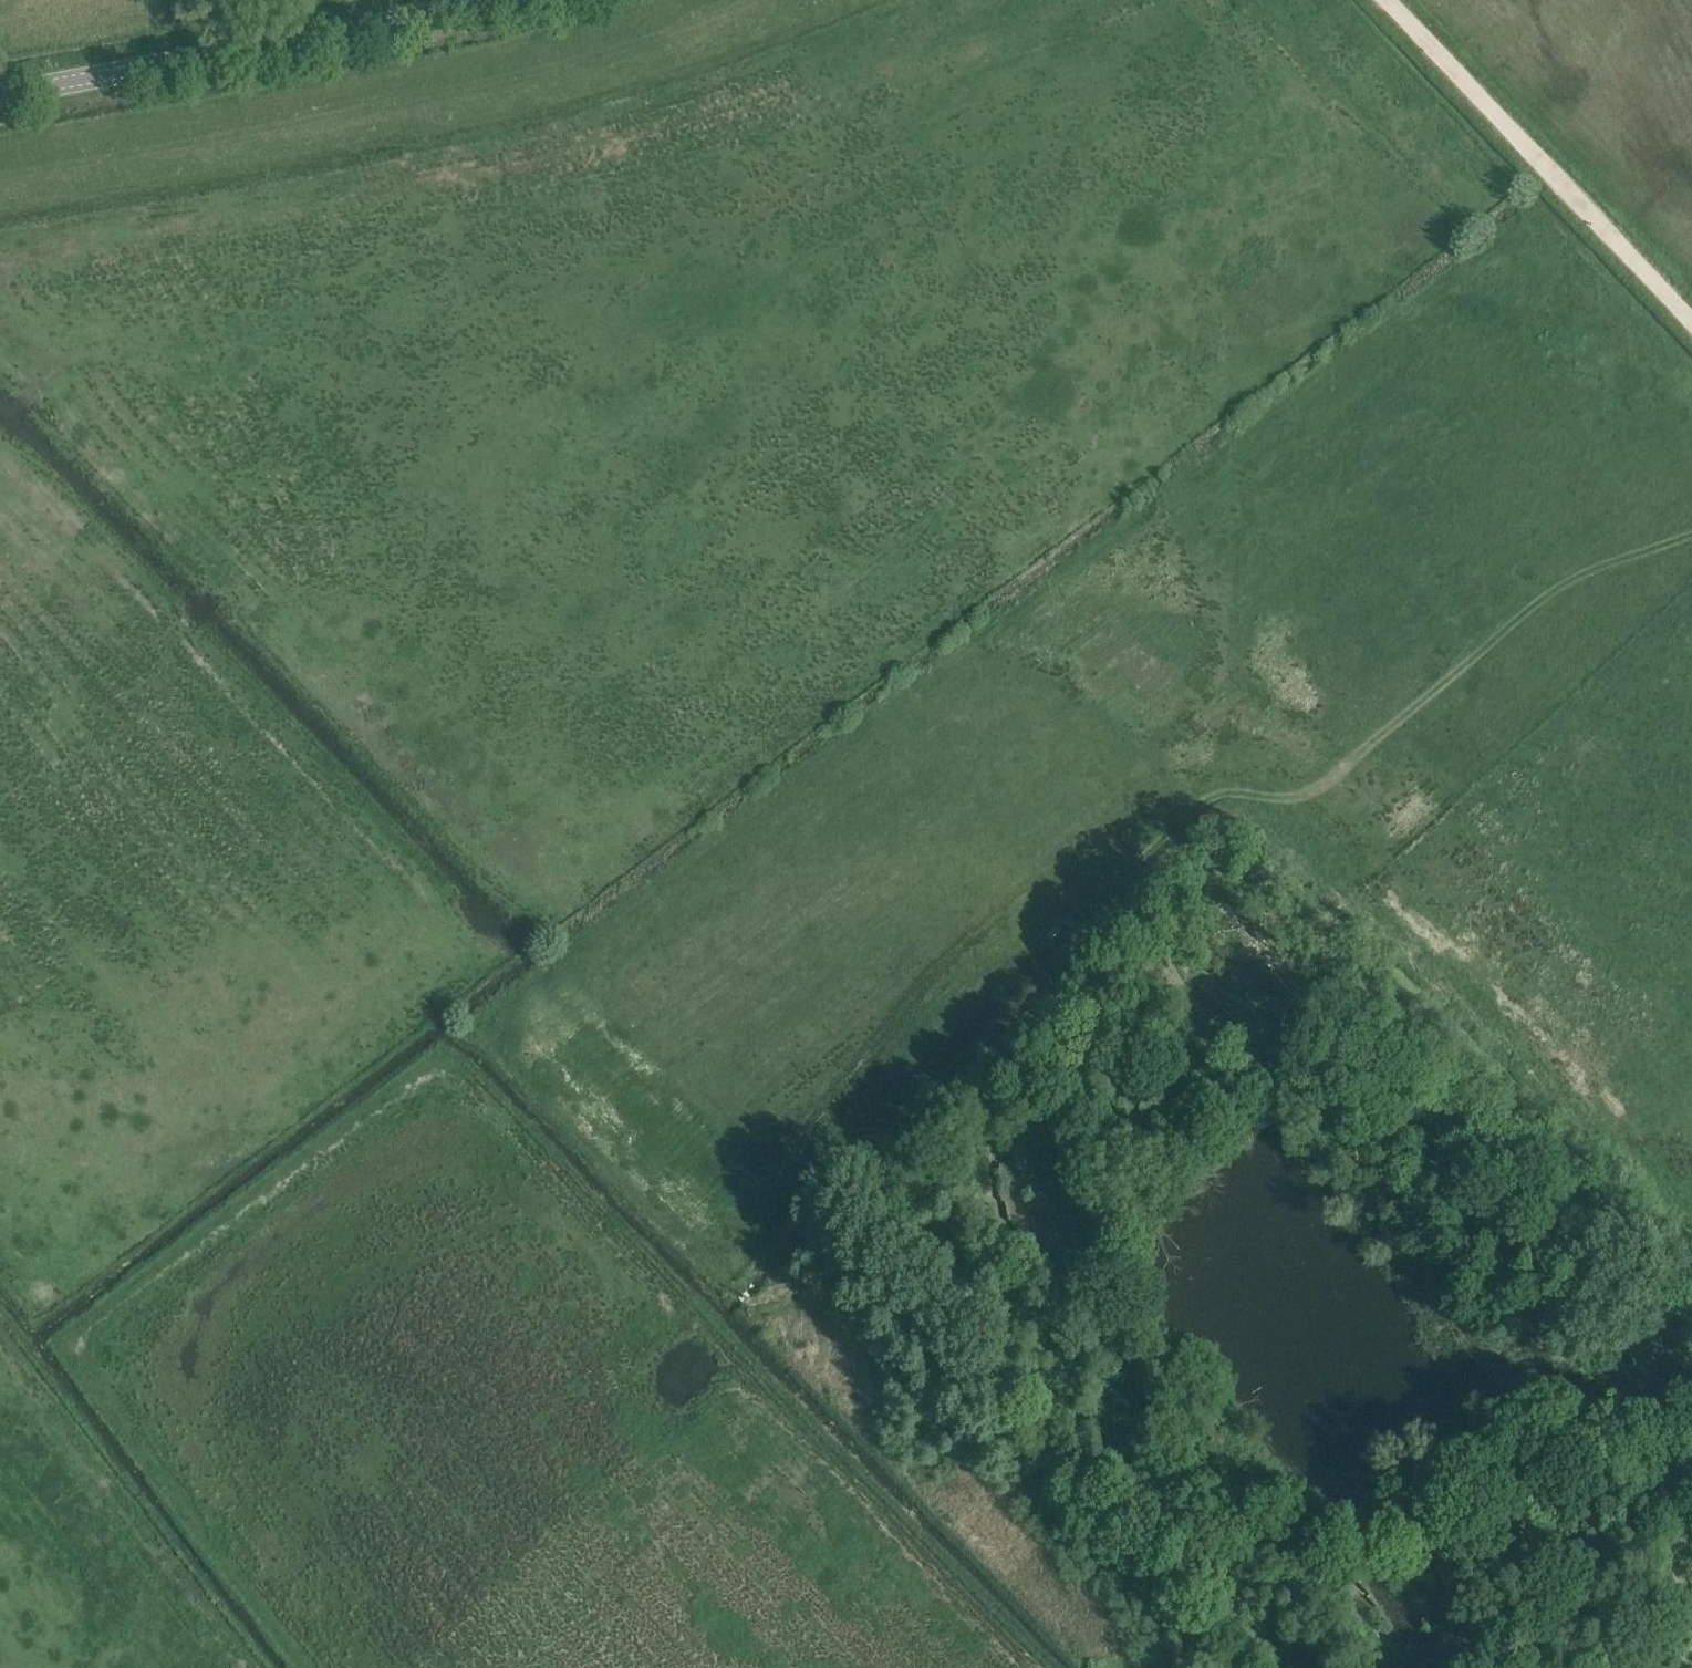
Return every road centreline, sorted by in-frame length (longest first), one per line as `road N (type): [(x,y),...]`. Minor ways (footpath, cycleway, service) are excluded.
road 1 (tertiary): [(0,96),(497,0)]
road 2 (track): [(1691,324),(1386,0)]

